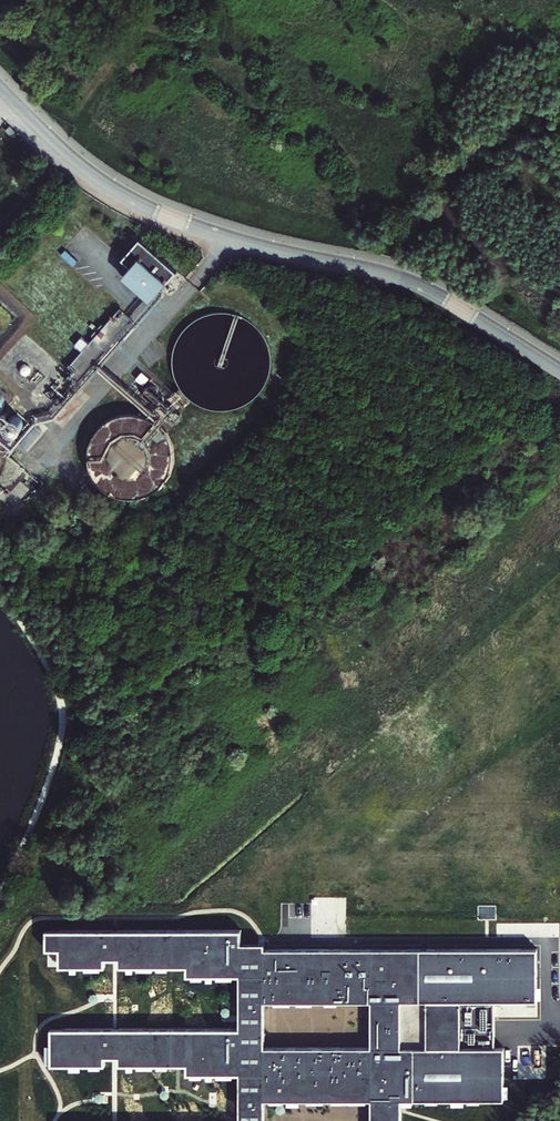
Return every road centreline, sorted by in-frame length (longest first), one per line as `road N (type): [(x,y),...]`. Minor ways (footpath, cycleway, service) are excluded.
road 1 (residential): [(0,87),(70,157),(138,203),(255,245),(406,279),(559,370)]

